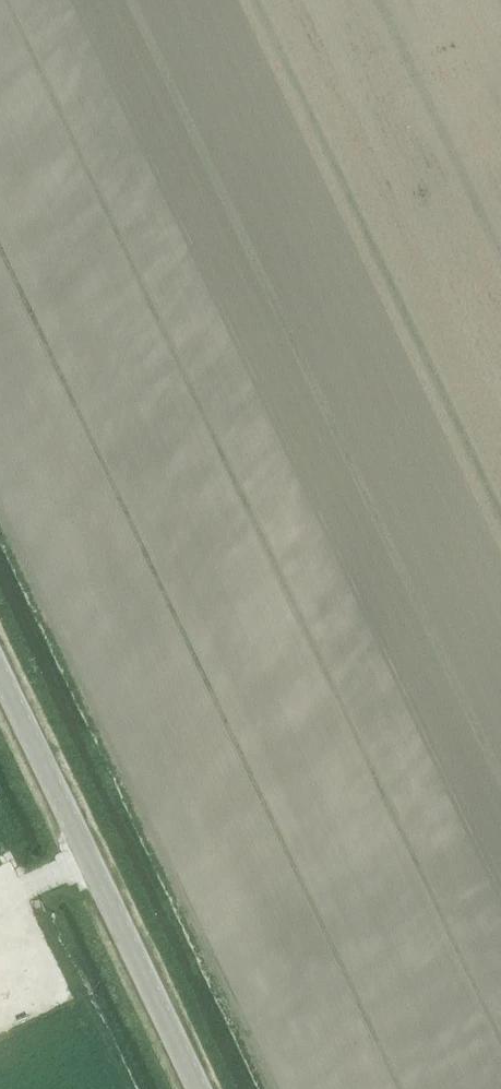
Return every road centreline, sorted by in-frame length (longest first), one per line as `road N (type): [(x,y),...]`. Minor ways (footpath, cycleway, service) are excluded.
road 1 (residential): [(198,1088),(0,673)]

